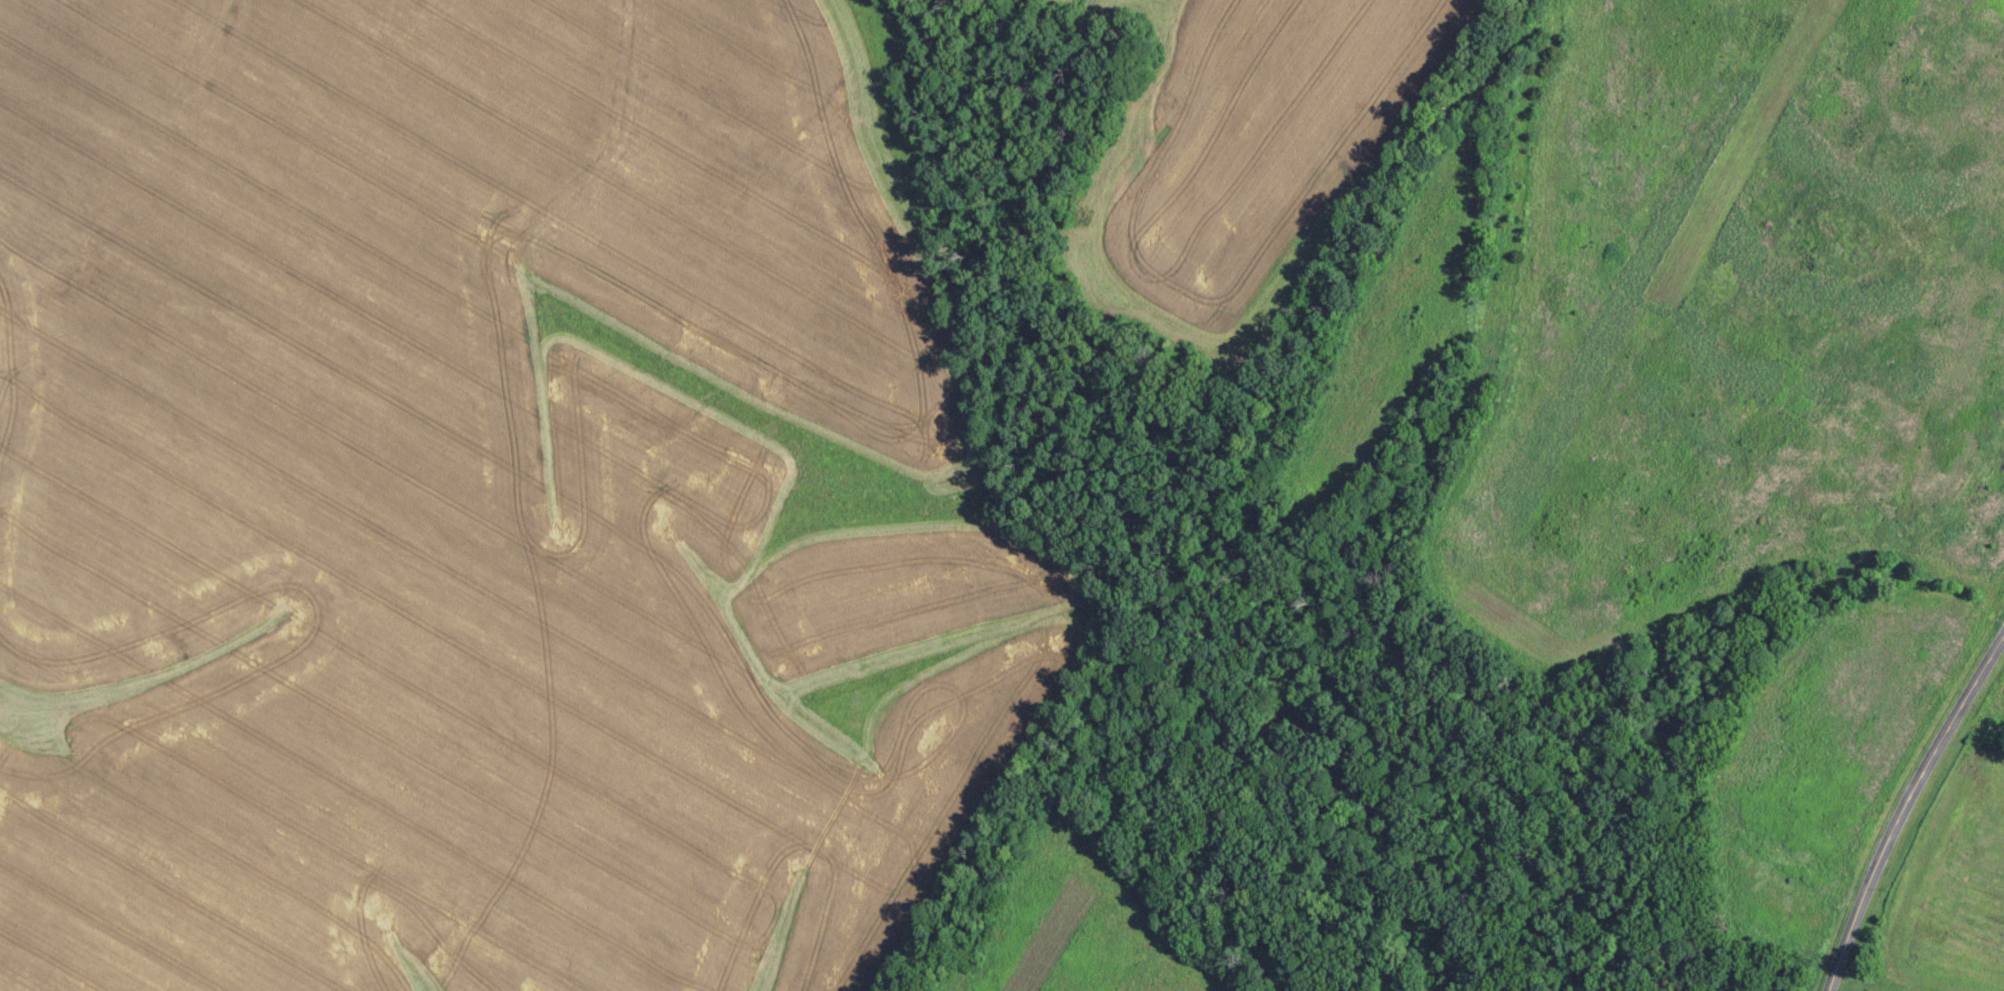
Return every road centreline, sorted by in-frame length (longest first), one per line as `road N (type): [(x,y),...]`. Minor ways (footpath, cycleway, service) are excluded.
road 1 (residential): [(1833,990),(1911,799),(2003,643)]

